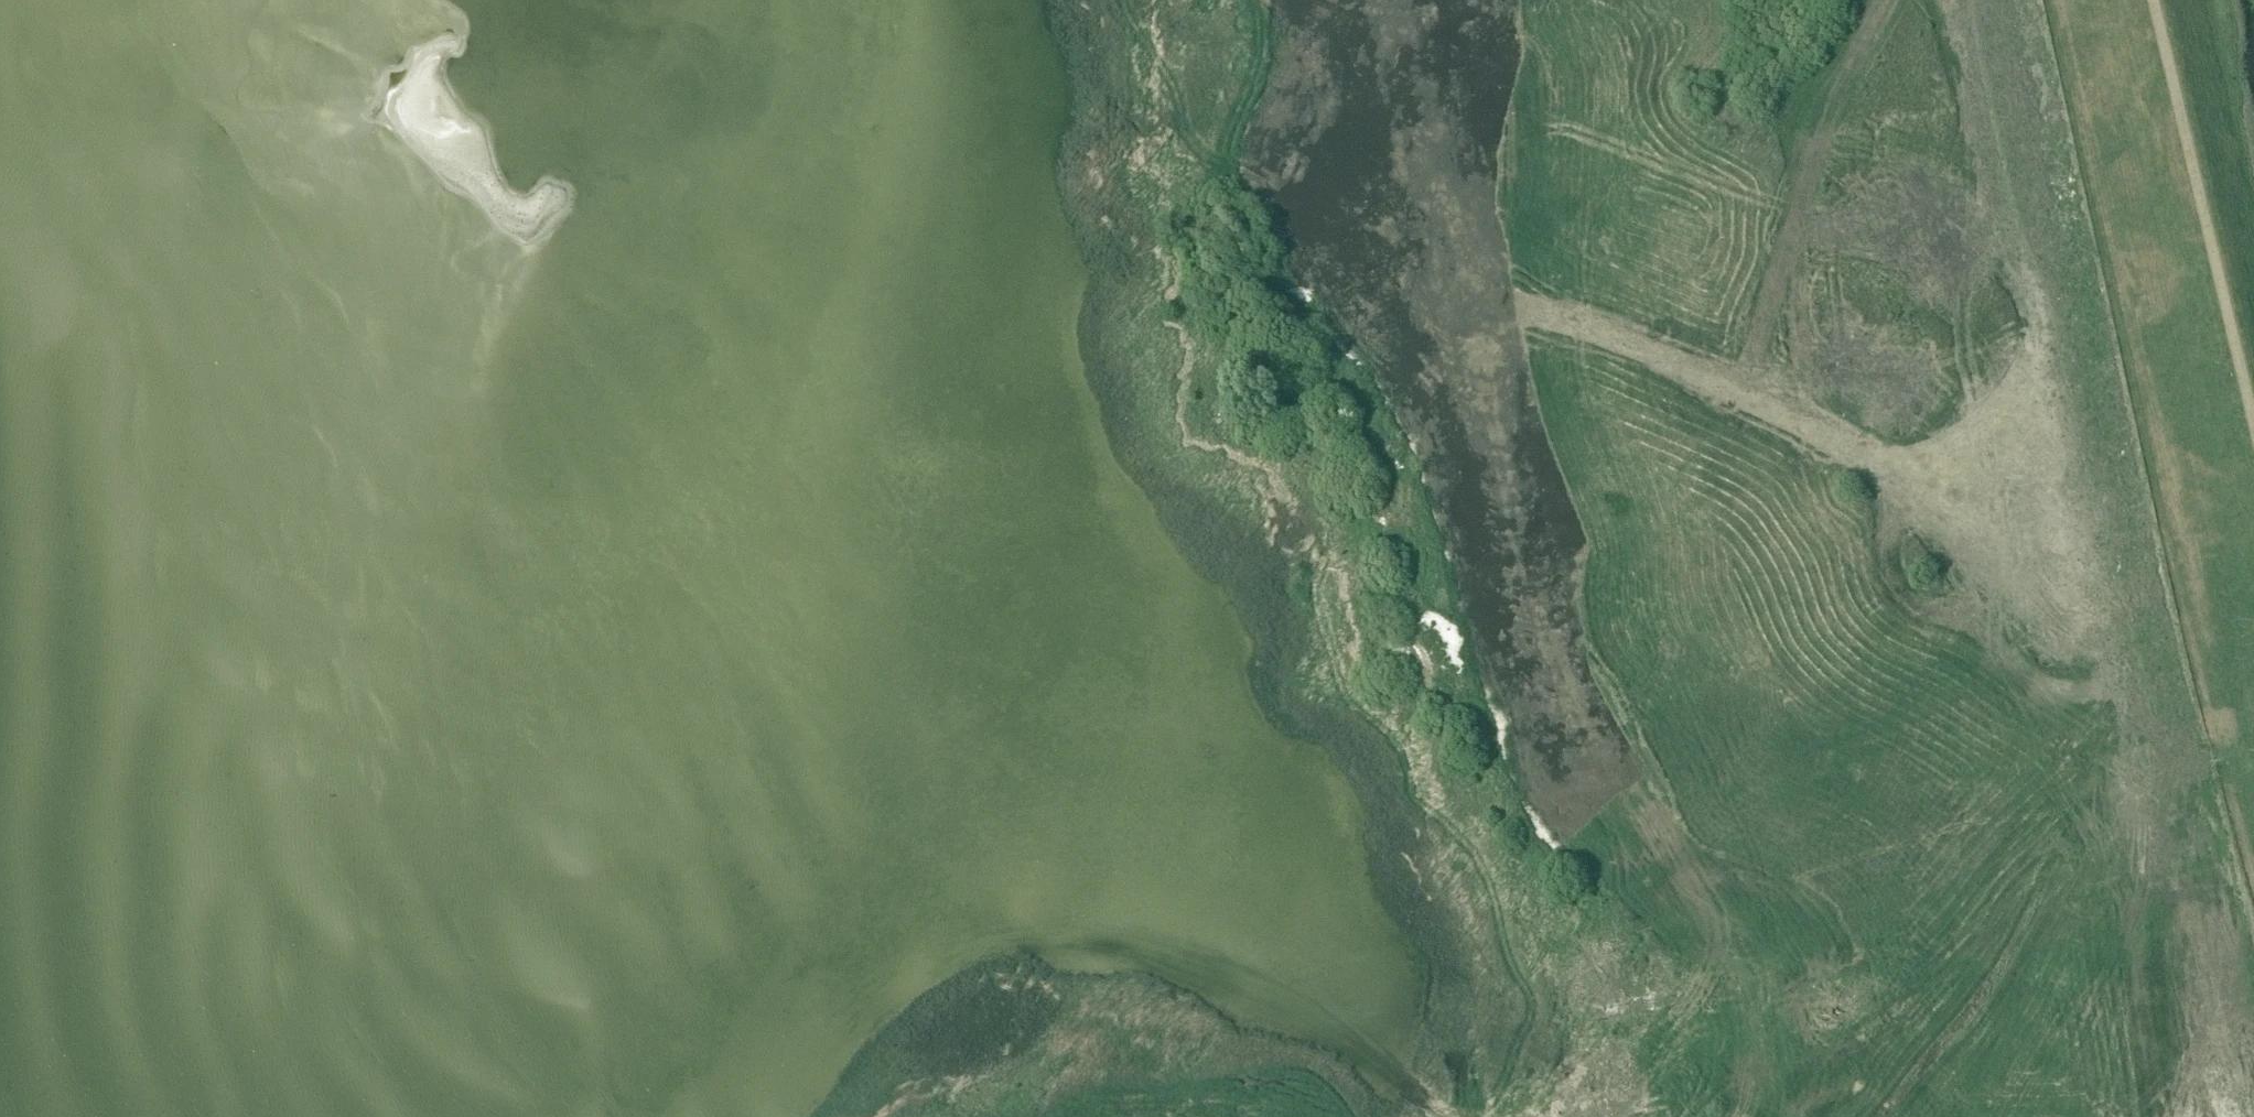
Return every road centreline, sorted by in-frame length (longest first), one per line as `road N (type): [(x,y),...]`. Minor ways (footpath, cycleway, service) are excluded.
road 1 (track): [(2253,451),(2148,0)]

